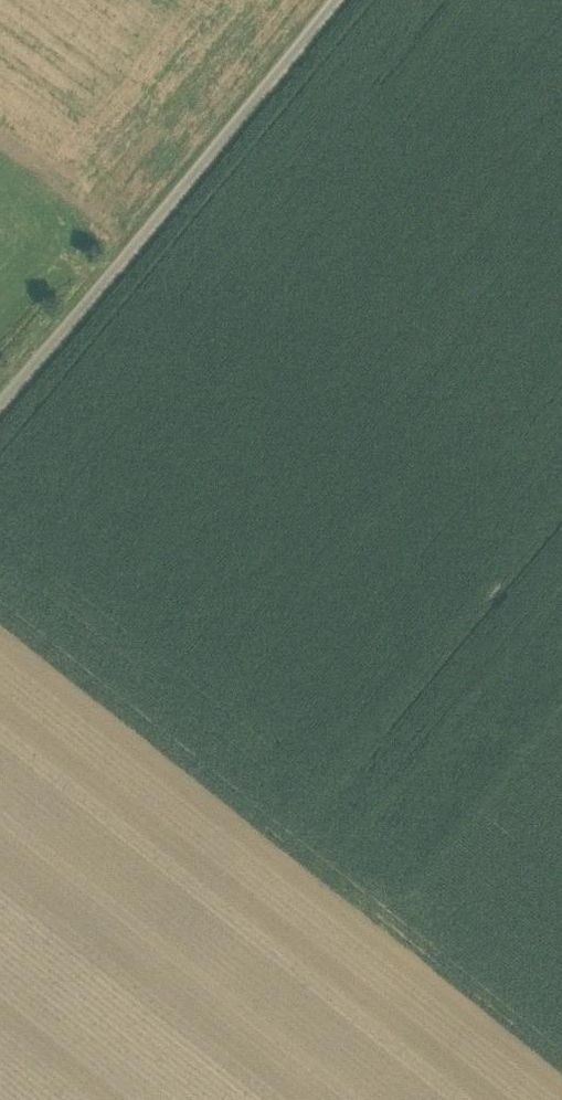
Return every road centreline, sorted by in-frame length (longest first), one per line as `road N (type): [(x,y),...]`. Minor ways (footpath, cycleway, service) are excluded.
road 1 (track): [(0,417),(340,0)]

